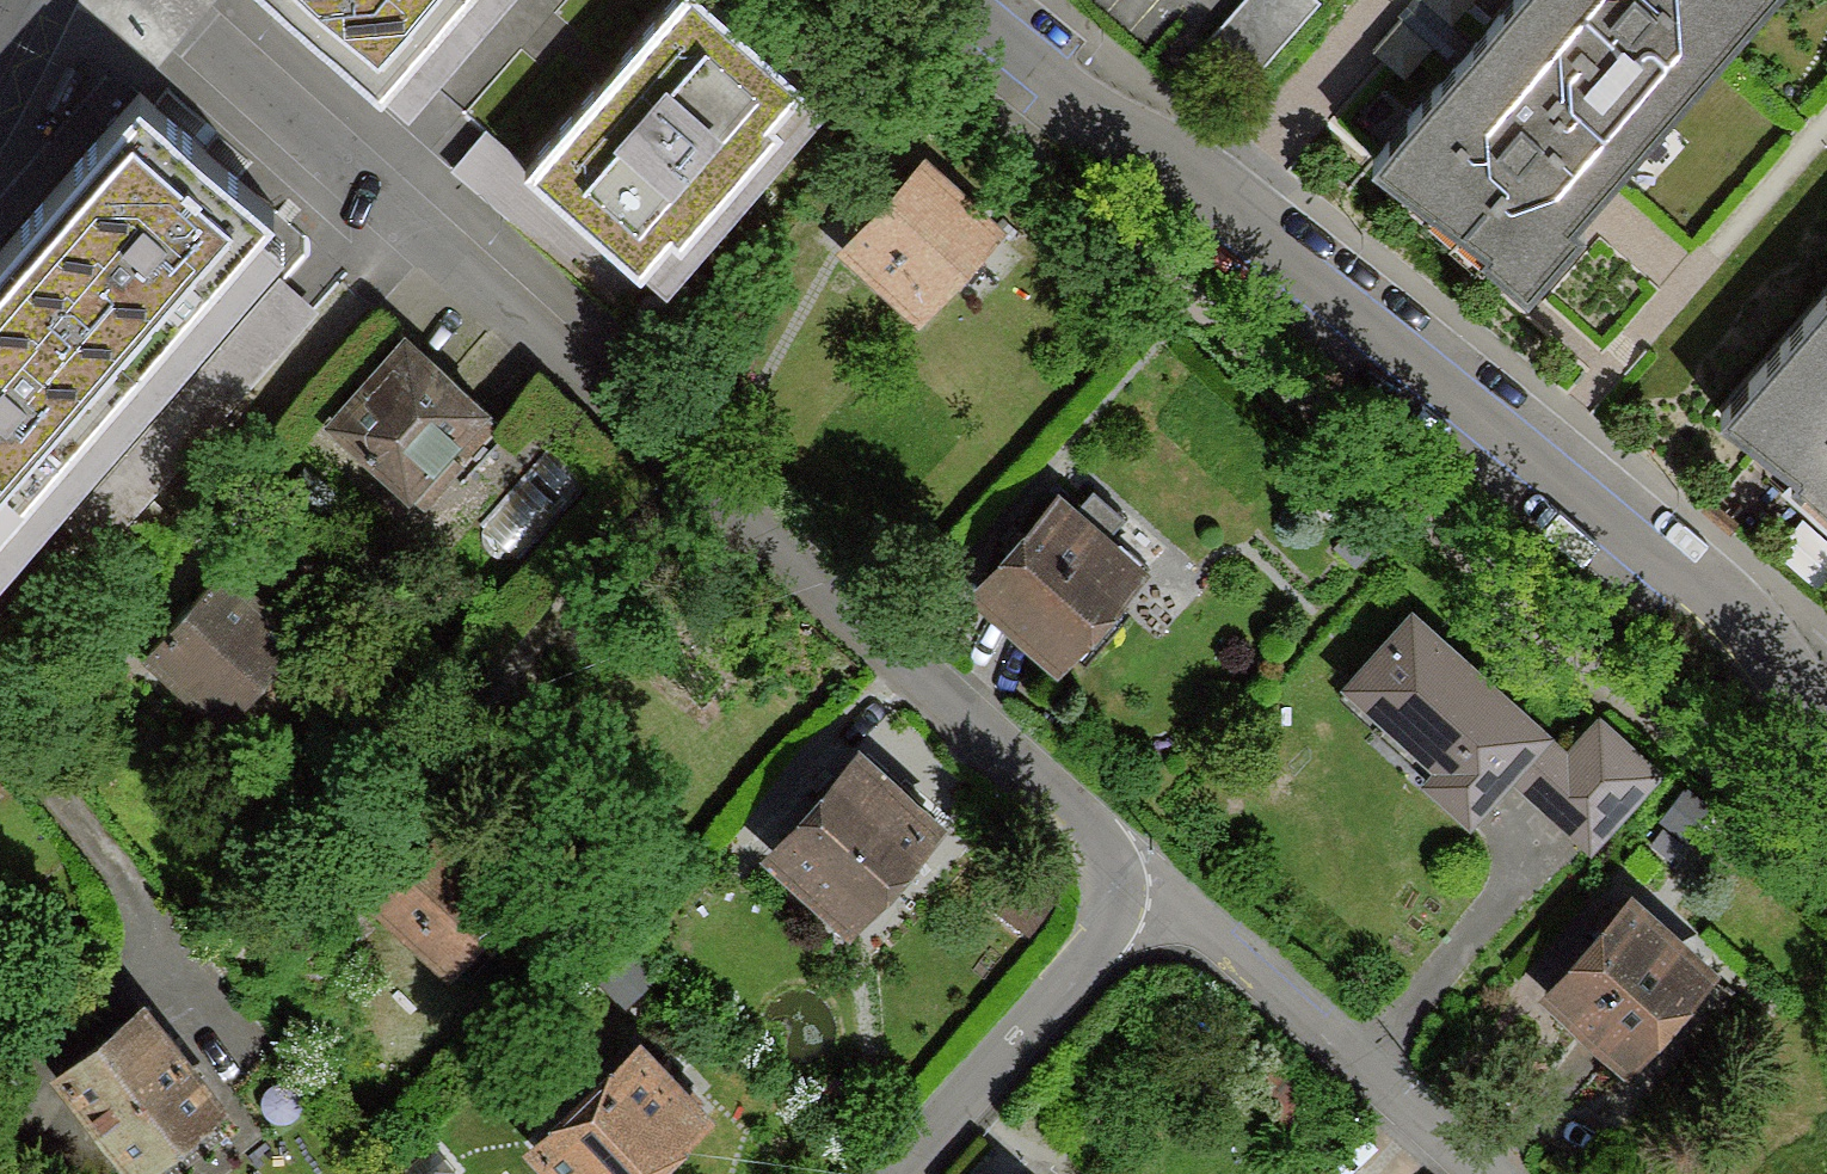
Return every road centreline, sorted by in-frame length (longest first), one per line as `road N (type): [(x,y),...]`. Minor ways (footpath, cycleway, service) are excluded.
road 1 (residential): [(167,0),(1164,891)]
road 2 (residential): [(1826,713),(1536,457),(955,0)]
road 3 (residential): [(1486,1173),(1164,891)]
road 4 (residential): [(1164,891),(896,1173)]

